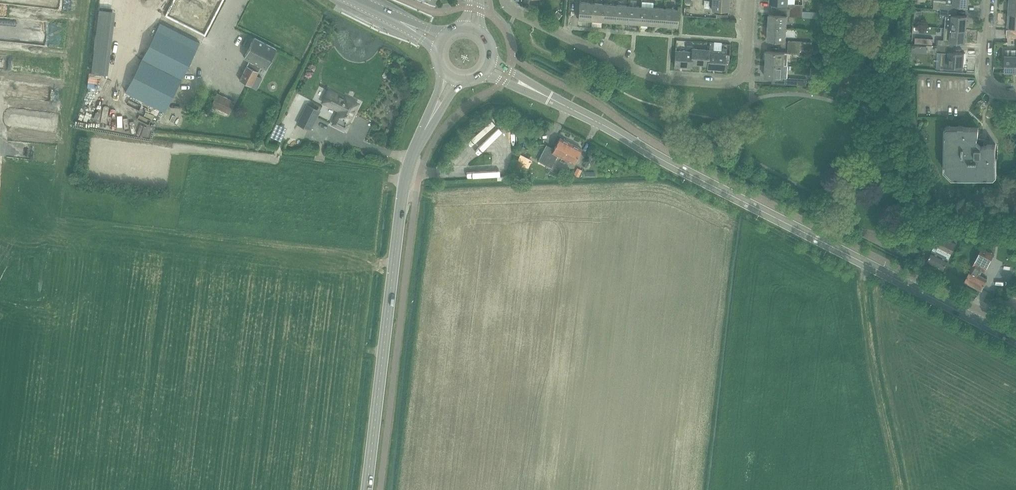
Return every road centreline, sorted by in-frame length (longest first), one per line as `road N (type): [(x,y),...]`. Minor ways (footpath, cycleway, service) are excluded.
road 1 (tertiary): [(1015,338),(532,89)]
road 2 (secondary): [(367,489),(402,196),(431,120)]
road 3 (residential): [(514,11),(651,77),(729,83),(746,71),(751,0)]

